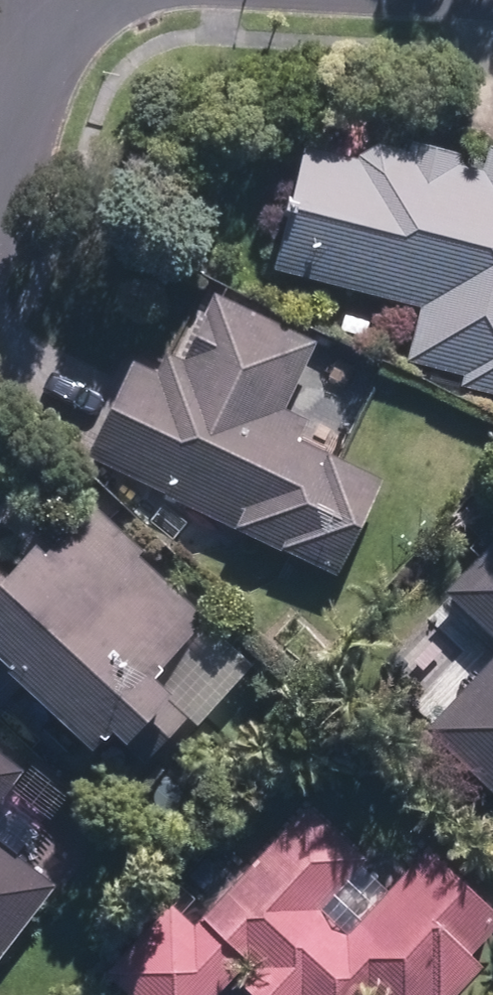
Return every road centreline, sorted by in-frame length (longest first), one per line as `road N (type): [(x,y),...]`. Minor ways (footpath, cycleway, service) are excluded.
road 1 (residential): [(0,170),(38,0)]

